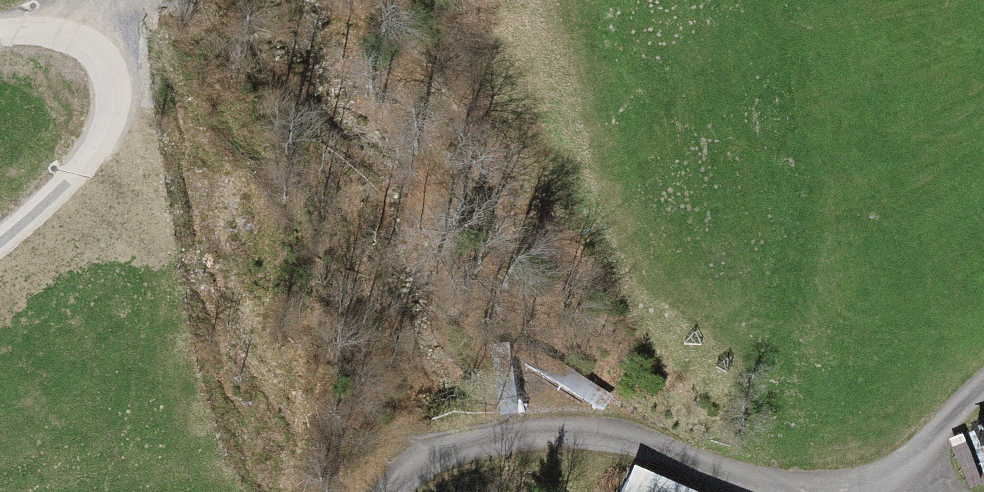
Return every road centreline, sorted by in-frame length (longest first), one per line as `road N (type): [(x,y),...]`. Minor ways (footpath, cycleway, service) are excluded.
road 1 (track): [(0,267),(21,250),(136,56),(0,55)]
road 2 (residential): [(397,491),(542,427),(749,491)]
road 3 (track): [(855,491),(983,395)]

